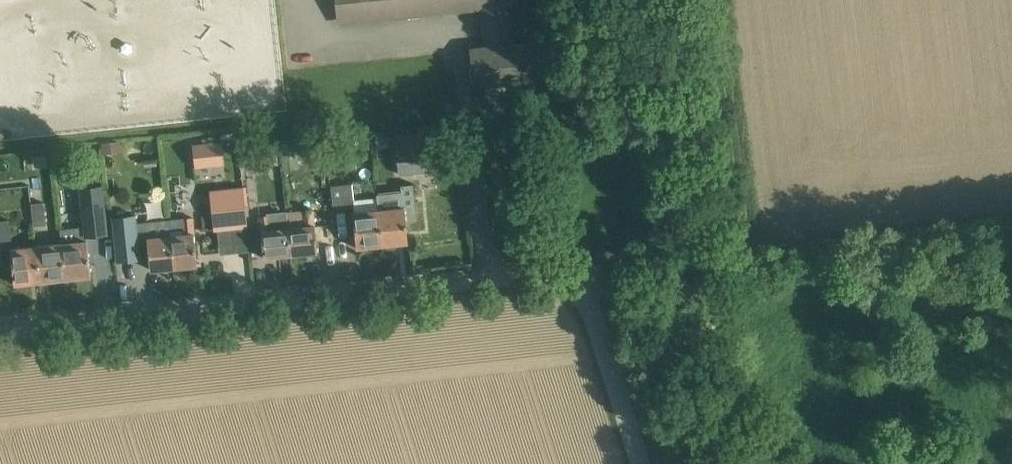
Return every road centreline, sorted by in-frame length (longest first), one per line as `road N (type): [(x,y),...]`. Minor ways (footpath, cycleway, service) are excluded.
road 1 (unclassified): [(638,463),(587,303),(568,277),(0,332)]
road 2 (track): [(568,277),(586,261),(1011,211)]

